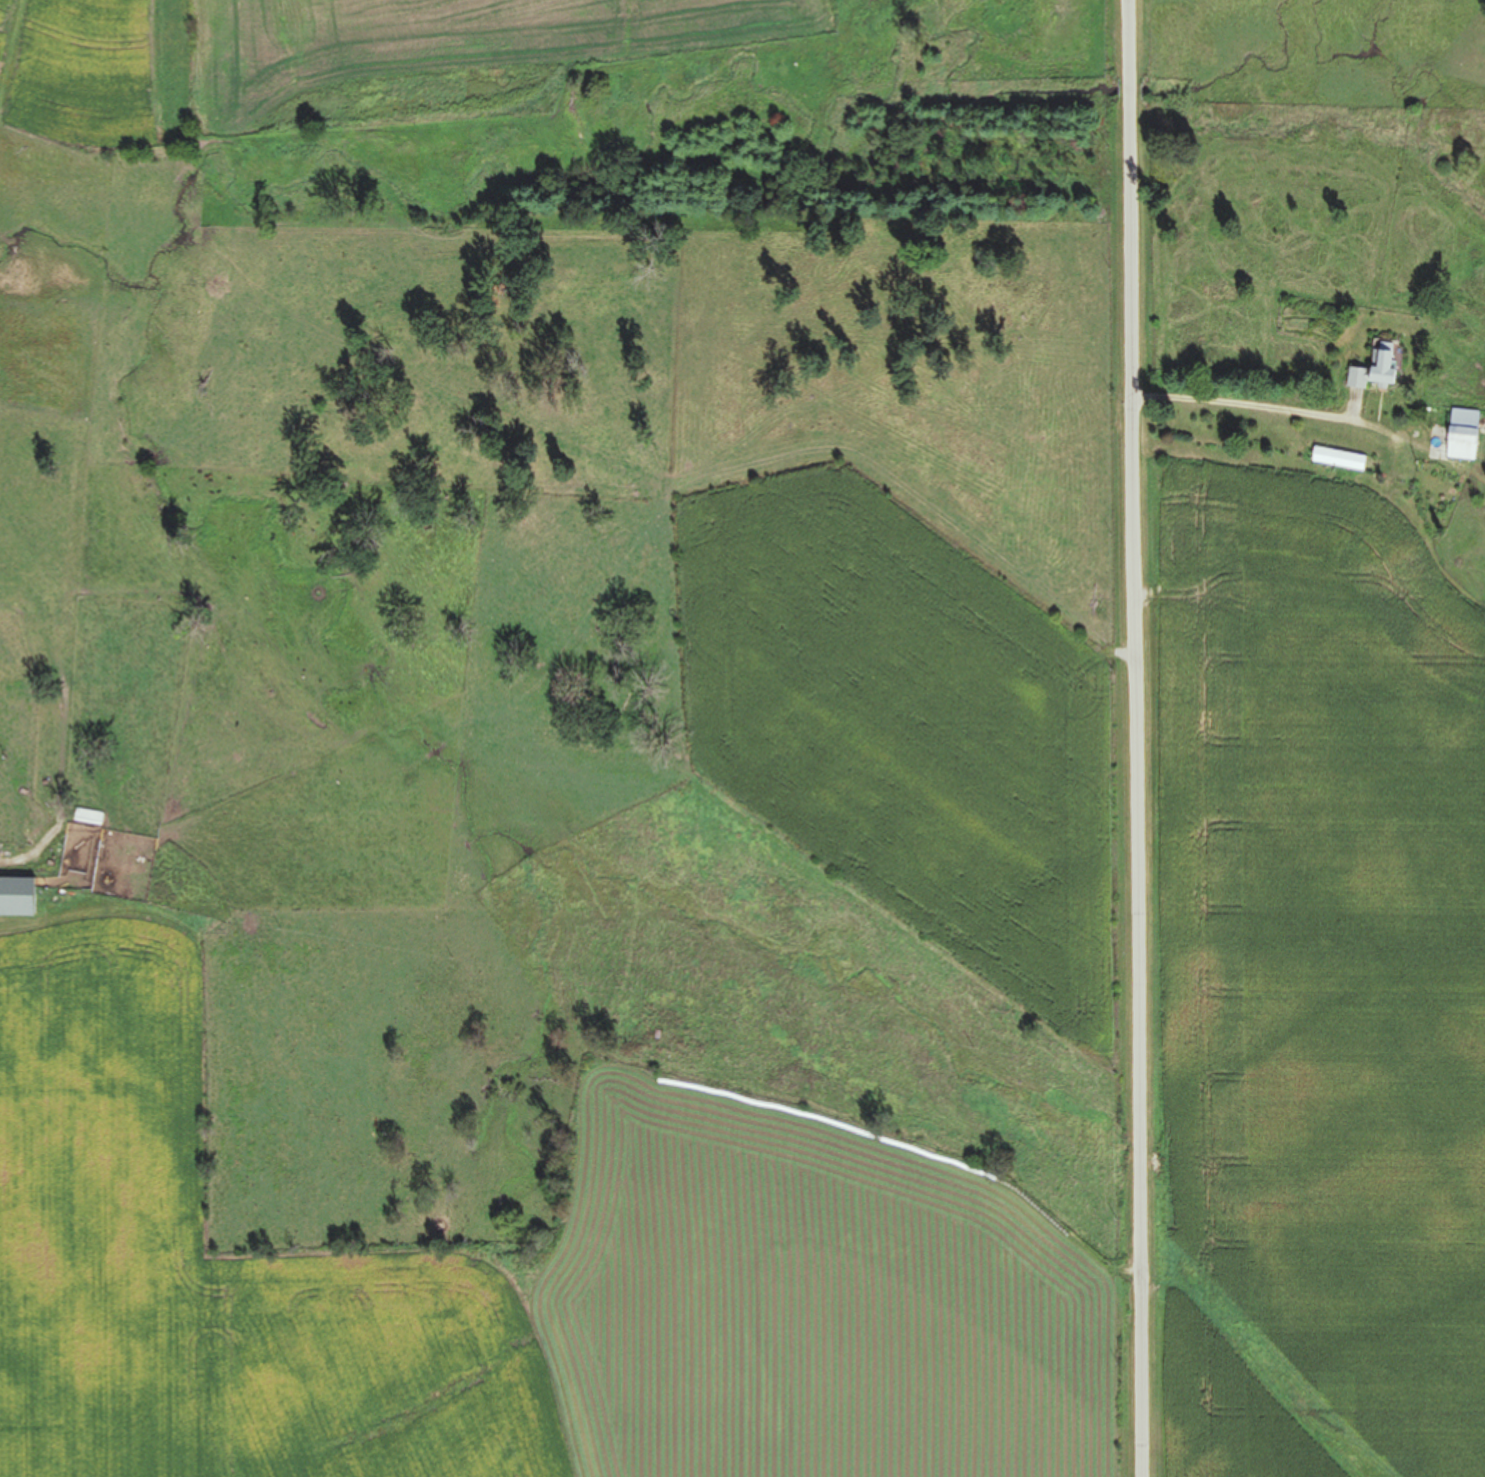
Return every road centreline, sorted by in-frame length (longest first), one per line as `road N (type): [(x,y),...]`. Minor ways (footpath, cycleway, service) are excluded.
road 1 (residential): [(1145,1476),(1128,0)]

